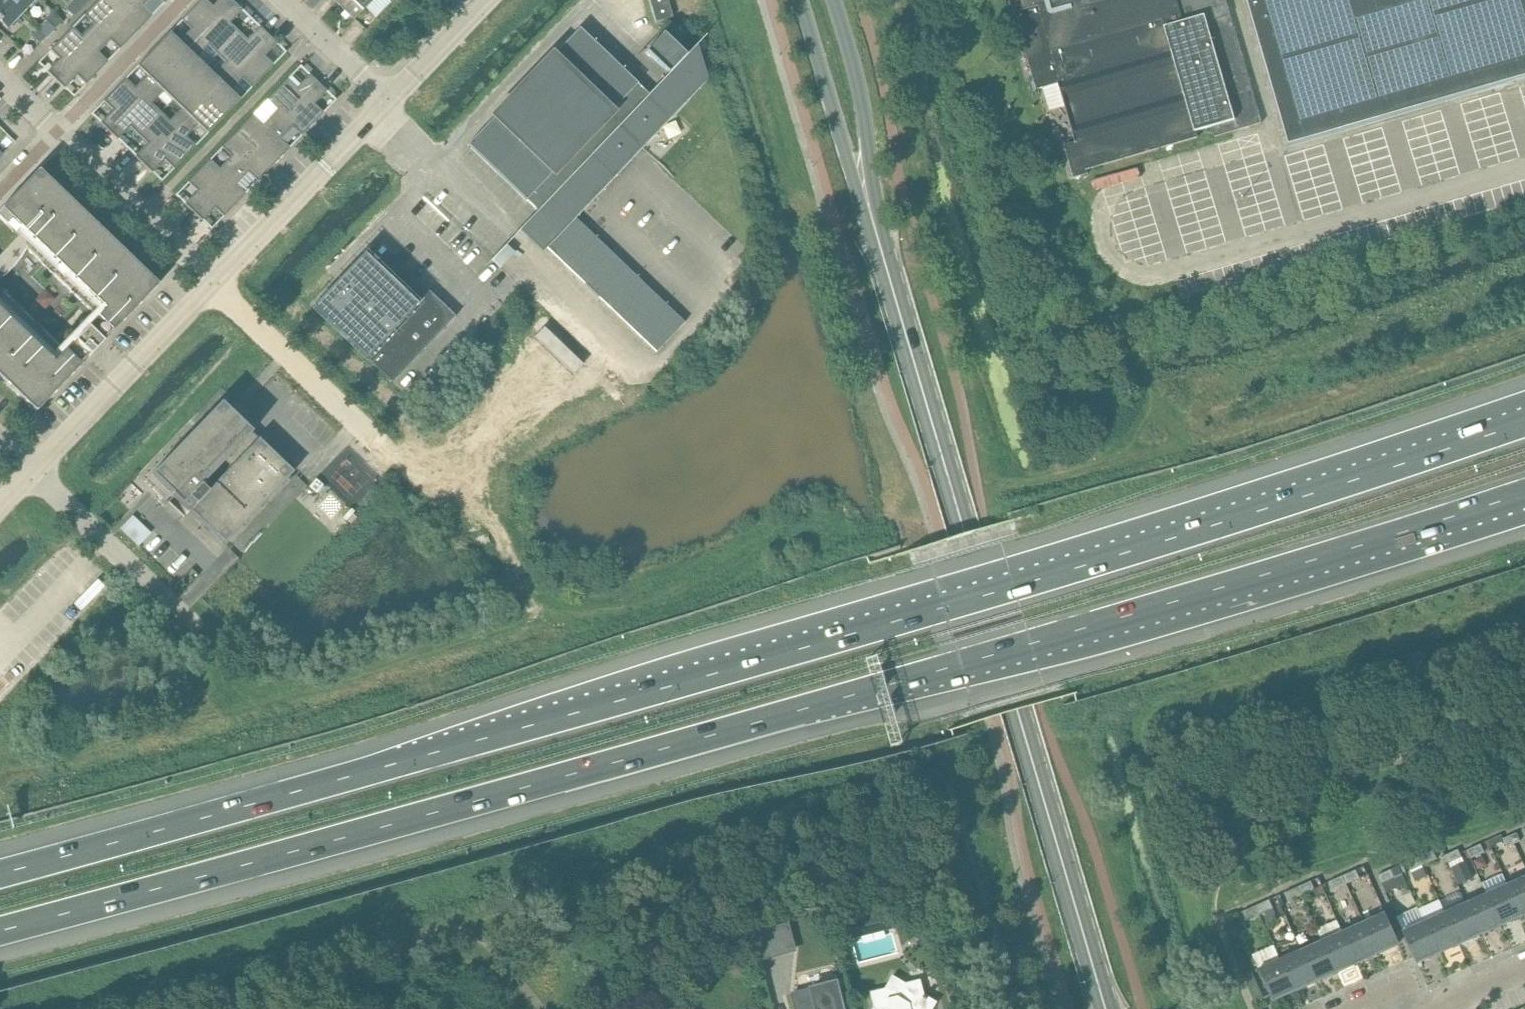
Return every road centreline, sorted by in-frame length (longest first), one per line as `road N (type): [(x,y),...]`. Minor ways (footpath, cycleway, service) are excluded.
road 1 (motorway): [(1524,423),(944,607),(0,872)]
road 2 (motorway): [(0,933),(1035,645),(1524,490)]
road 3 (secondary): [(1106,1008),(879,243)]
road 4 (unclassified): [(31,472),(213,284)]
road 5 (secondary): [(801,0),(879,243)]
road 6 (unclassified): [(213,284),(389,100)]
road 7 (secondary): [(879,243),(863,97),(834,0)]
road 8 (residential): [(31,472),(196,629)]
road 9 (residential): [(213,284),(372,436)]
road 10 (residential): [(213,284),(58,132)]
road 11 (residential): [(389,100),(284,0)]
road 12 (unclassified): [(389,100),(486,0)]

